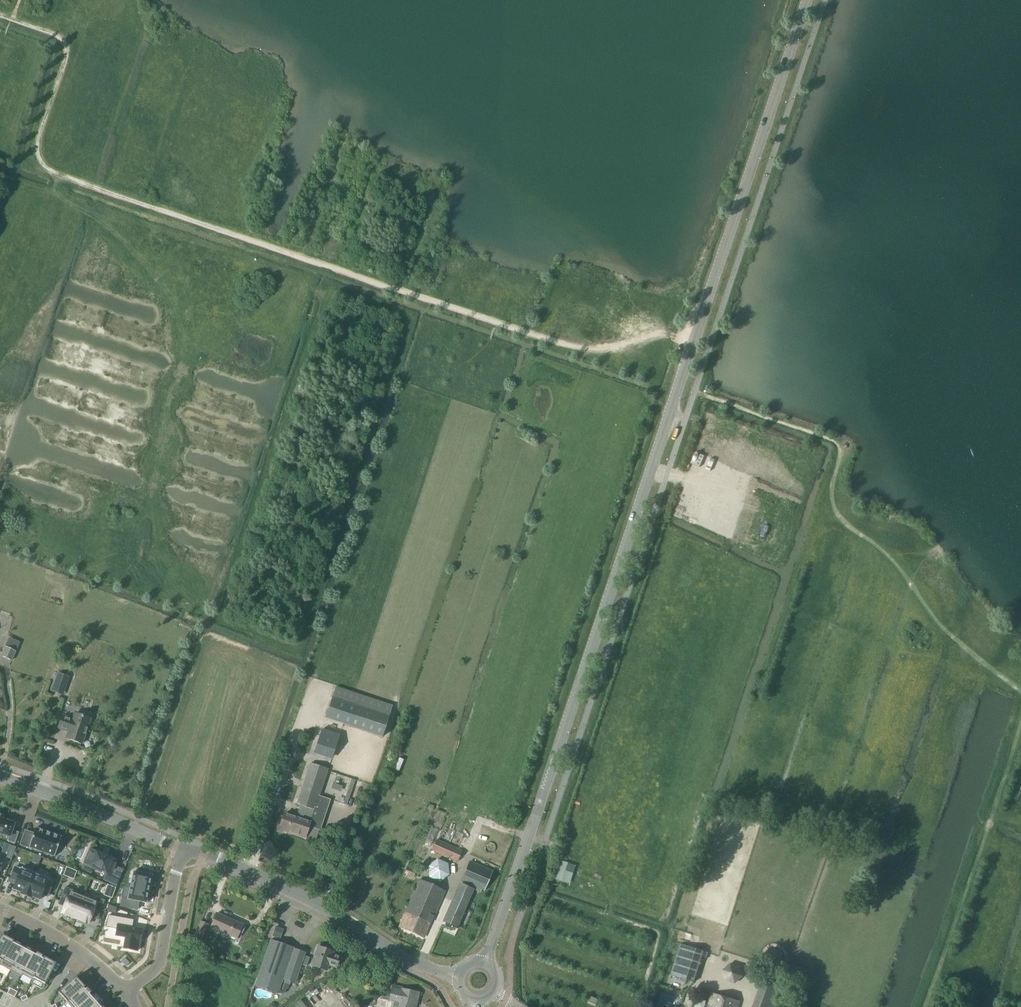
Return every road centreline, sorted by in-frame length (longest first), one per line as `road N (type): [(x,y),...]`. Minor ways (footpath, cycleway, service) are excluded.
road 1 (tertiary): [(484,964),(808,0)]
road 2 (track): [(0,18),(69,41),(34,155),(38,168),(586,352),(615,353),(668,334),(710,349)]
road 3 (tertiary): [(459,977),(405,958),(272,881),(184,851)]
road 4 (track): [(202,639),(229,661),(193,852)]
road 5 (tertiary): [(184,851),(0,778)]
road 6 (residential): [(125,994),(158,964),(184,851)]
road 7 (residential): [(0,911),(76,948),(125,994)]

